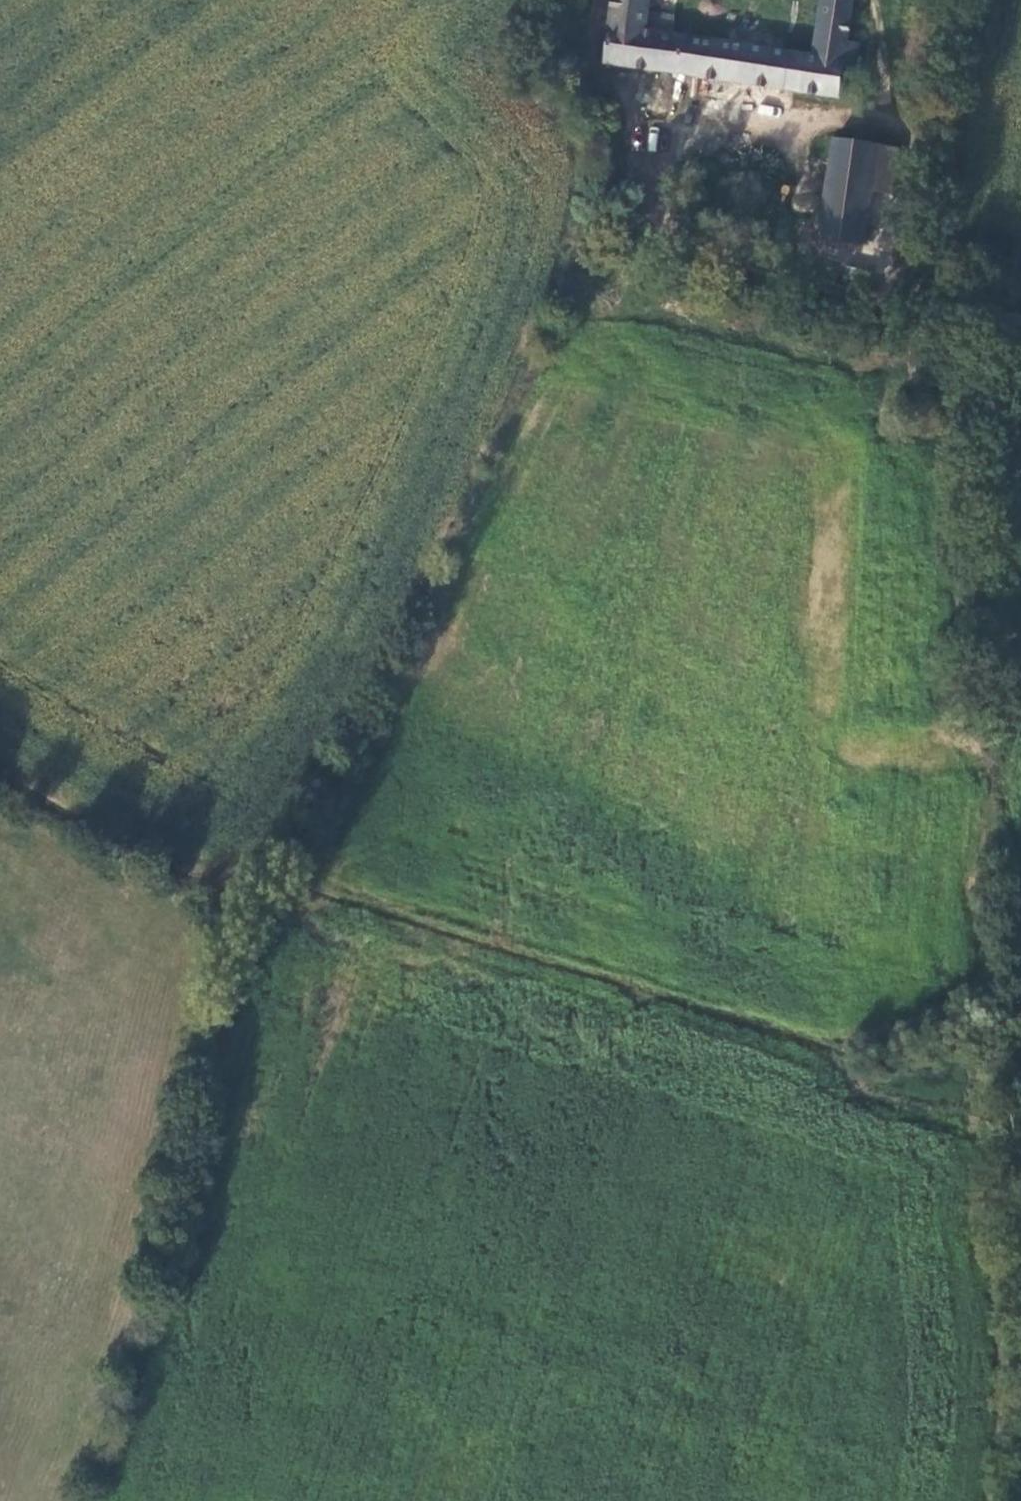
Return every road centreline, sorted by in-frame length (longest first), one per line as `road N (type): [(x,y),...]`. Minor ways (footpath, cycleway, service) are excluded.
road 1 (track): [(1020,331),(779,284),(703,245),(638,161)]

